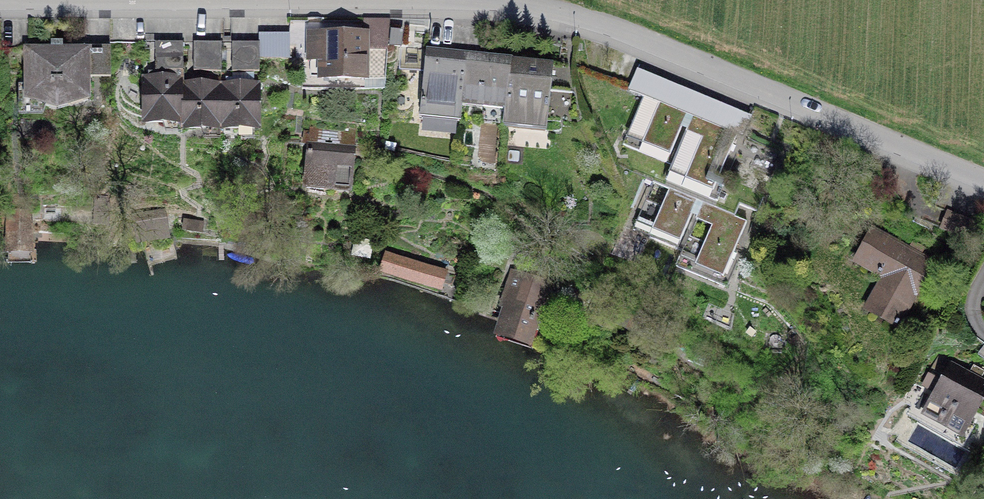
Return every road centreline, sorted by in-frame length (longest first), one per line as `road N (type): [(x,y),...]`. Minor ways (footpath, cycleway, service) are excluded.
road 1 (tertiary): [(983,179),(617,29),(504,0)]
road 2 (tertiary): [(127,0),(0,1)]

